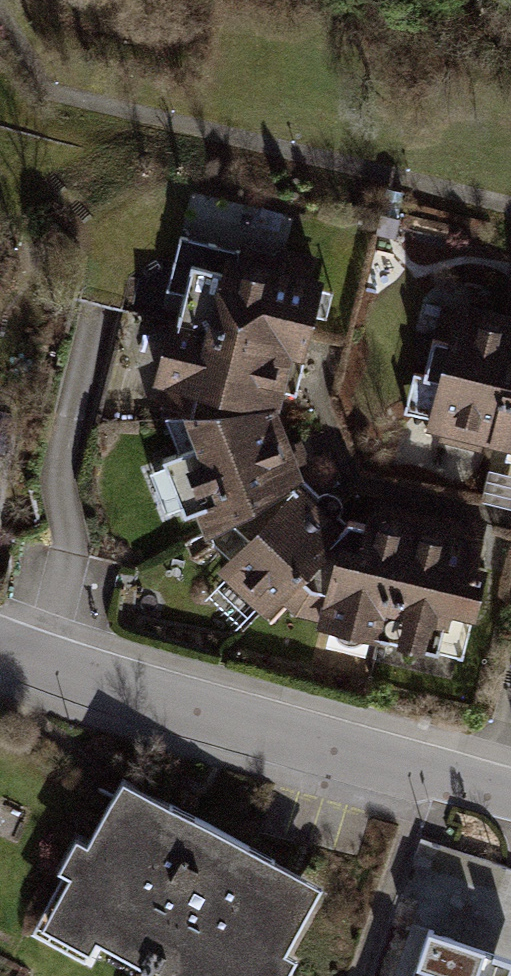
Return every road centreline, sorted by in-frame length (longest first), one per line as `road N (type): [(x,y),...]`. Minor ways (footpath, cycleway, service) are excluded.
road 1 (residential): [(0,646),(510,796)]

